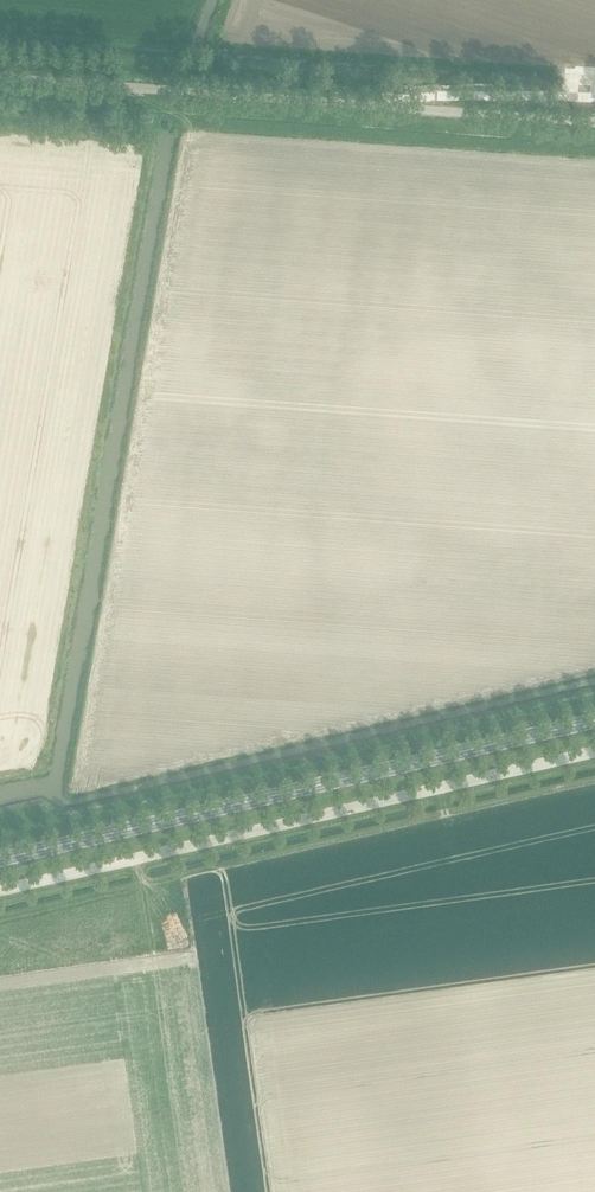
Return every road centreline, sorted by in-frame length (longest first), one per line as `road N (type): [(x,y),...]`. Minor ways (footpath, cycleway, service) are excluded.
road 1 (secondary): [(0,858),(594,720)]
road 2 (unclassified): [(0,890),(594,753)]
road 3 (unclassified): [(594,122),(0,76)]

